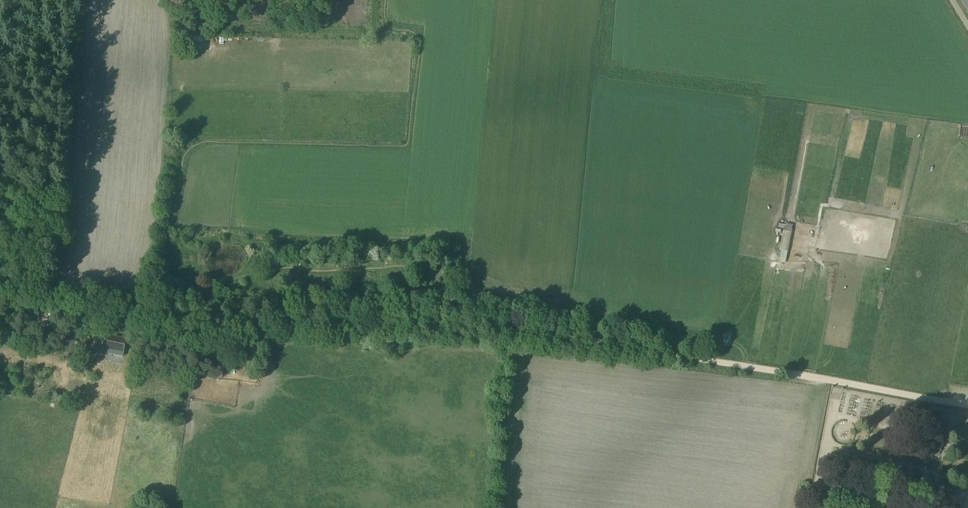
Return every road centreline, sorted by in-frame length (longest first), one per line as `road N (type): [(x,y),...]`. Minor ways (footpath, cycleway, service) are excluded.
road 1 (track): [(967,406),(530,331),(416,323),(221,328),(0,284)]

